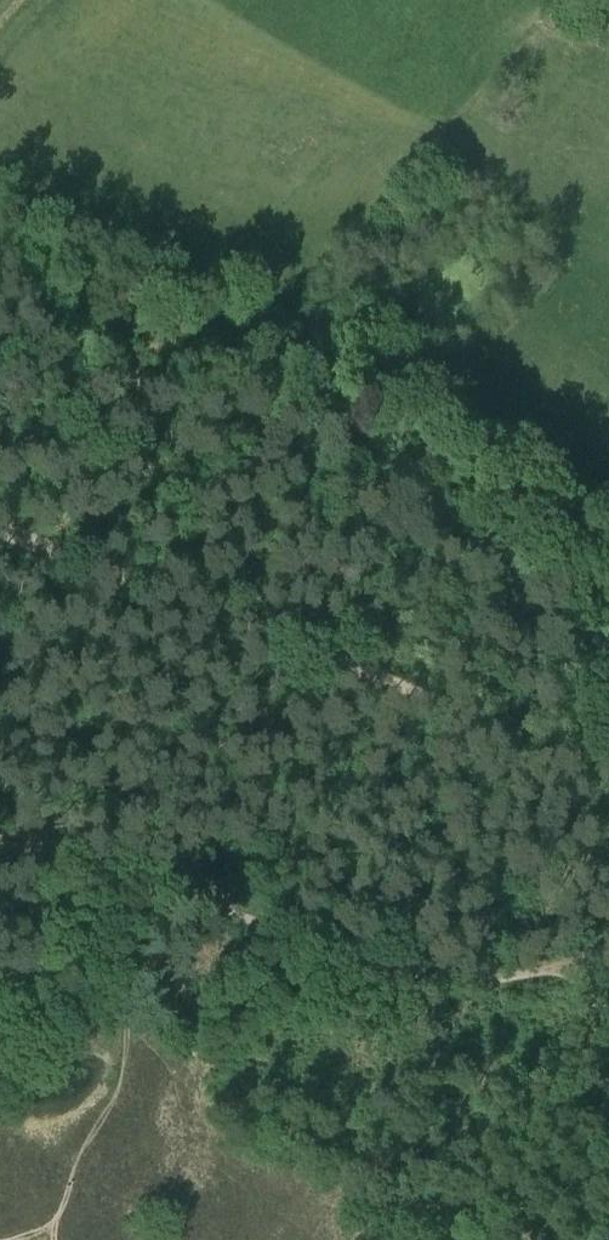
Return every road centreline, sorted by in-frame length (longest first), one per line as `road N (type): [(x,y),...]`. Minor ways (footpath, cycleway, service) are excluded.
road 1 (track): [(608,767),(0,523)]

